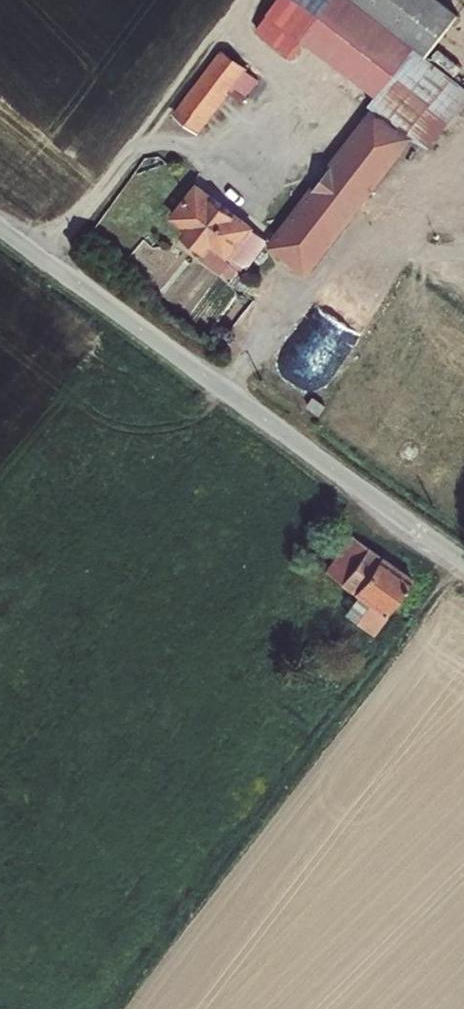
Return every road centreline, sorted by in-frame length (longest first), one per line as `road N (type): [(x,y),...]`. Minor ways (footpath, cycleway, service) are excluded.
road 1 (unclassified): [(0,225),(463,565)]
road 2 (track): [(48,260),(248,0)]

